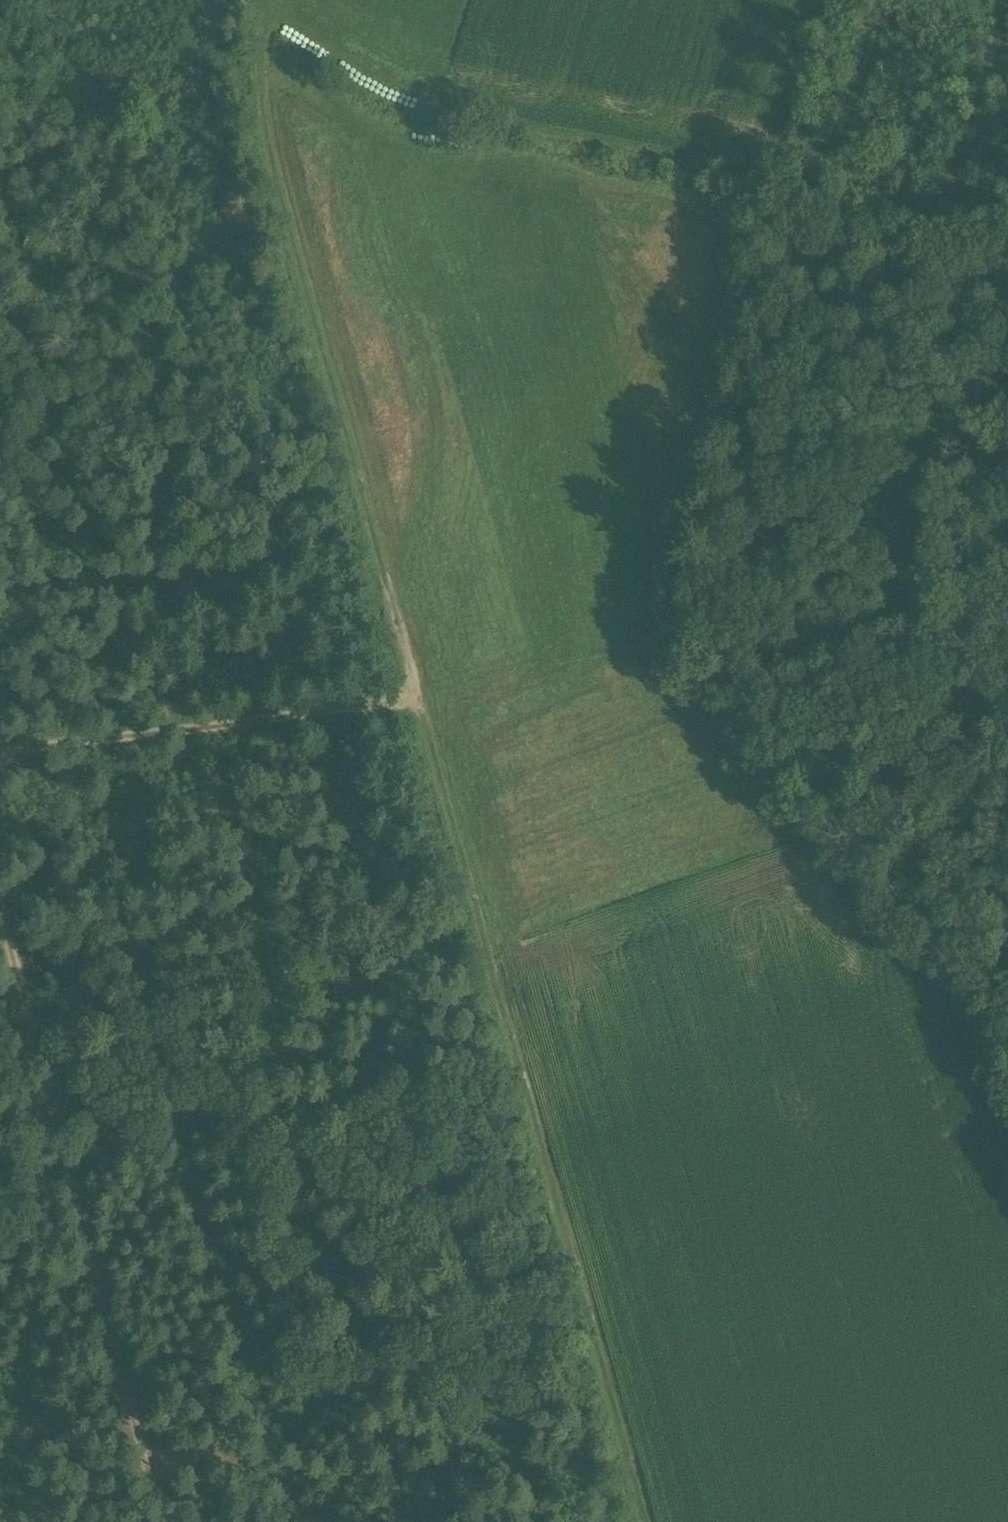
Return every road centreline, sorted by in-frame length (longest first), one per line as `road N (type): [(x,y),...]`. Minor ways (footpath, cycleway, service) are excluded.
road 1 (track): [(637,1521),(267,154),(258,110),(270,29)]
road 2 (track): [(162,1521),(0,913)]
road 3 (track): [(0,743),(418,703)]

